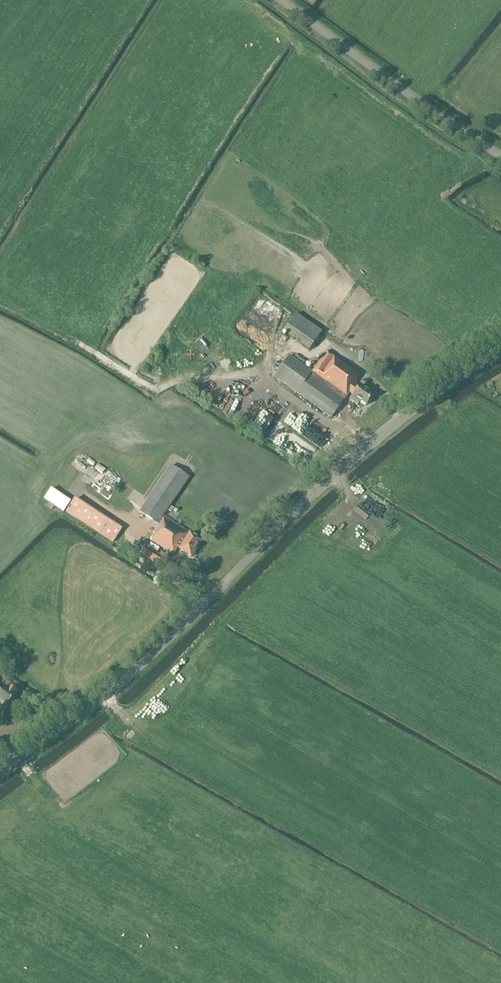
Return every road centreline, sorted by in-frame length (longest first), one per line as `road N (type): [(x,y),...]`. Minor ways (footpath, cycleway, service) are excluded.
road 1 (unclassified): [(0,775),(124,682),(325,485),(402,422),(500,359)]
road 2 (unclassified): [(500,156),(285,0)]

